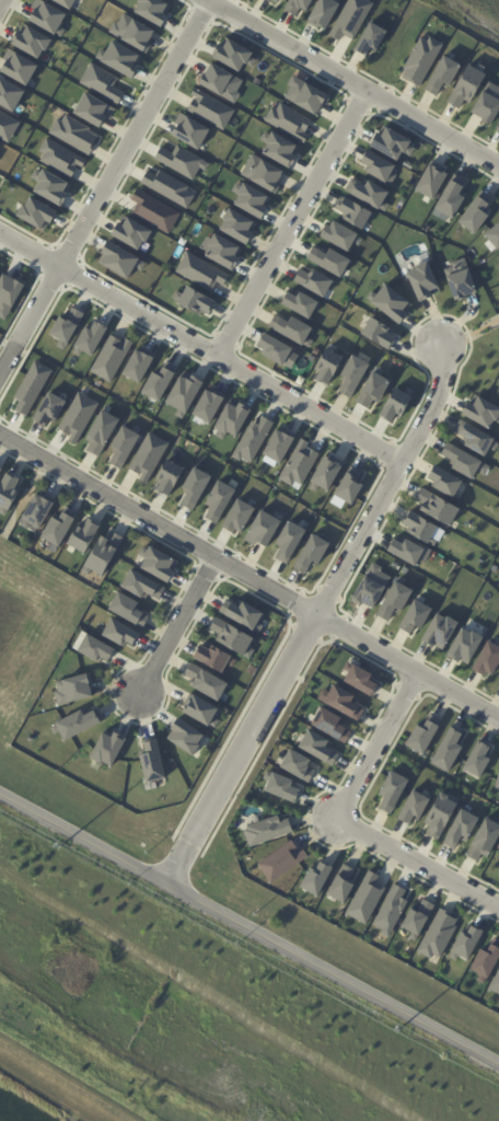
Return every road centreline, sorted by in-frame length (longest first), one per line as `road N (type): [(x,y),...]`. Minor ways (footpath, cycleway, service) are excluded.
road 1 (residential): [(163,888),(440,388),(441,344)]
road 2 (residential): [(0,433),(498,715)]
road 3 (tertiary): [(0,799),(498,1070)]
road 4 (residential): [(0,237),(401,458)]
road 5 (residential): [(0,364),(207,0)]
road 6 (residential): [(498,168),(212,0)]
road 7 (residential): [(216,354),(365,88)]
road 8 (residential): [(335,819),(498,907)]
road 9 (residential): [(335,819),(416,669)]
road 10 (residential): [(141,693),(214,555)]

